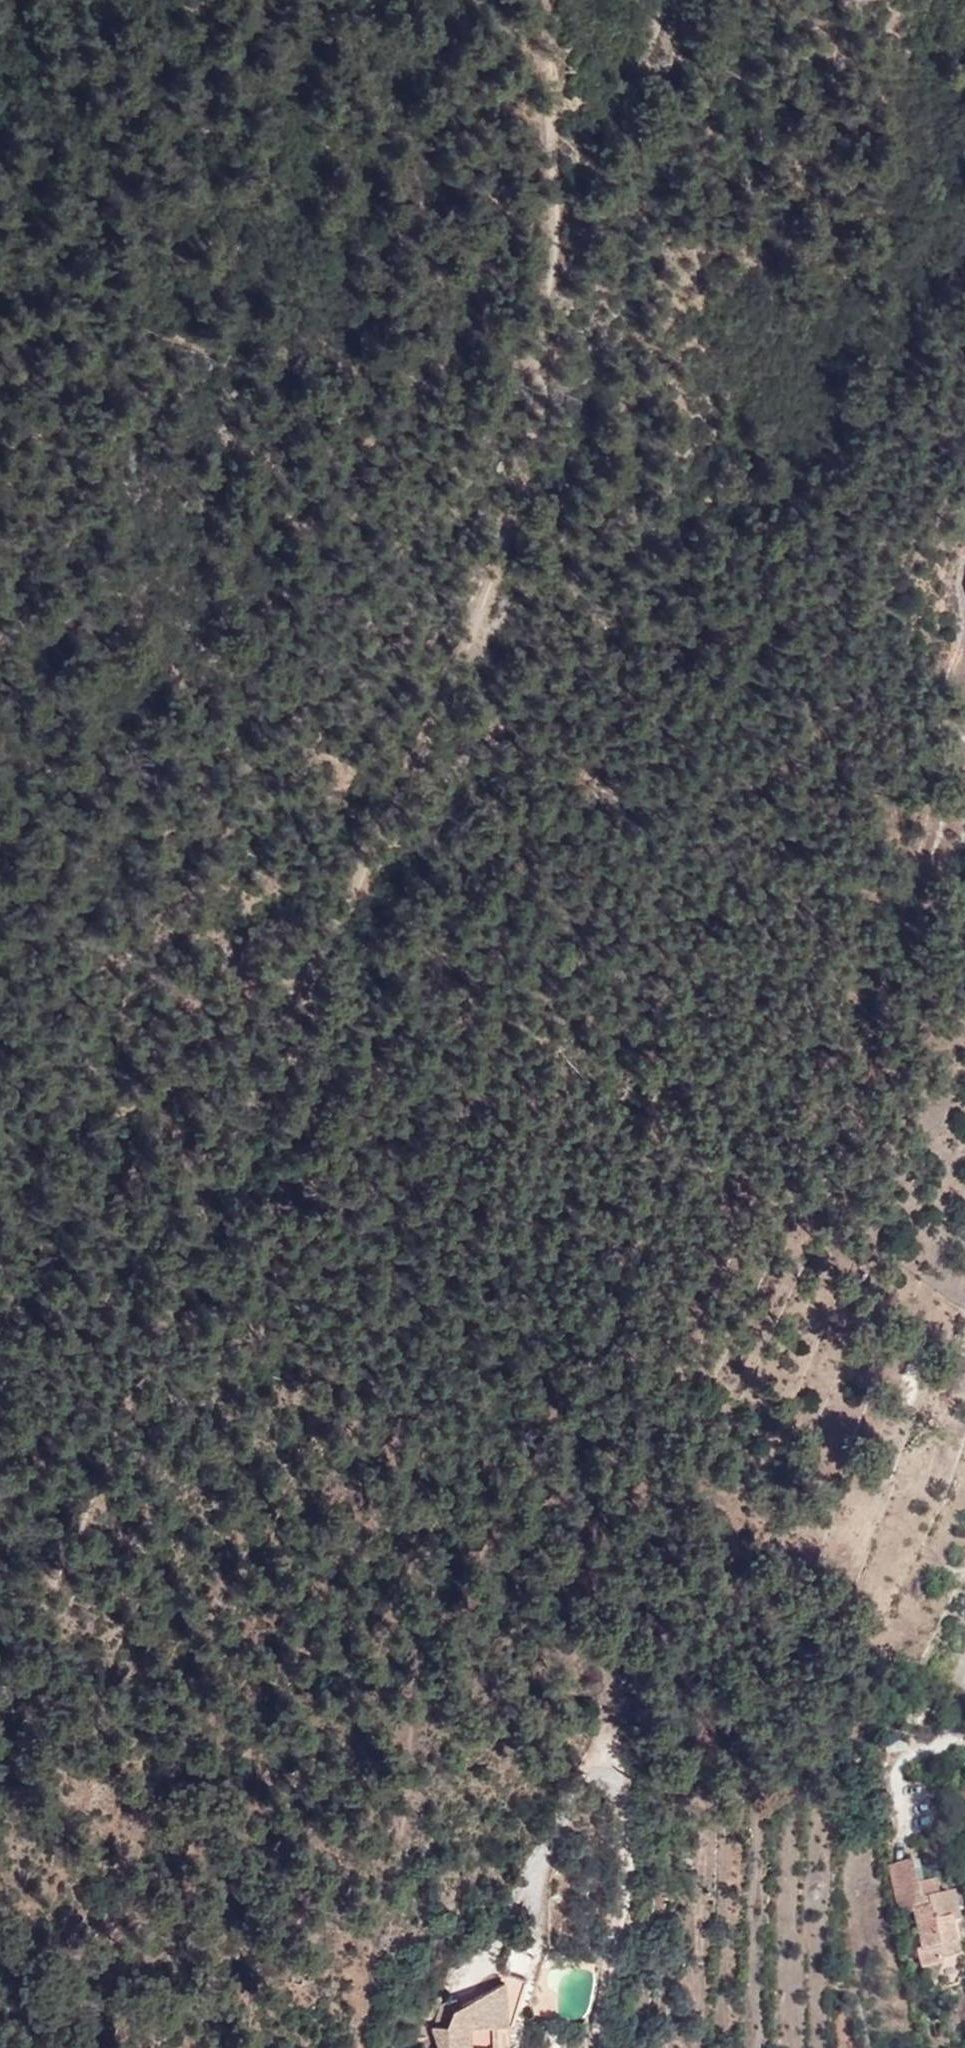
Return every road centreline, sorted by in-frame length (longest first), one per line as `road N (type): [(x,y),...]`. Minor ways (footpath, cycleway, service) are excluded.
road 1 (track): [(546,0),(562,170),(550,350),(518,512),(437,724),(103,1507),(0,1693)]

